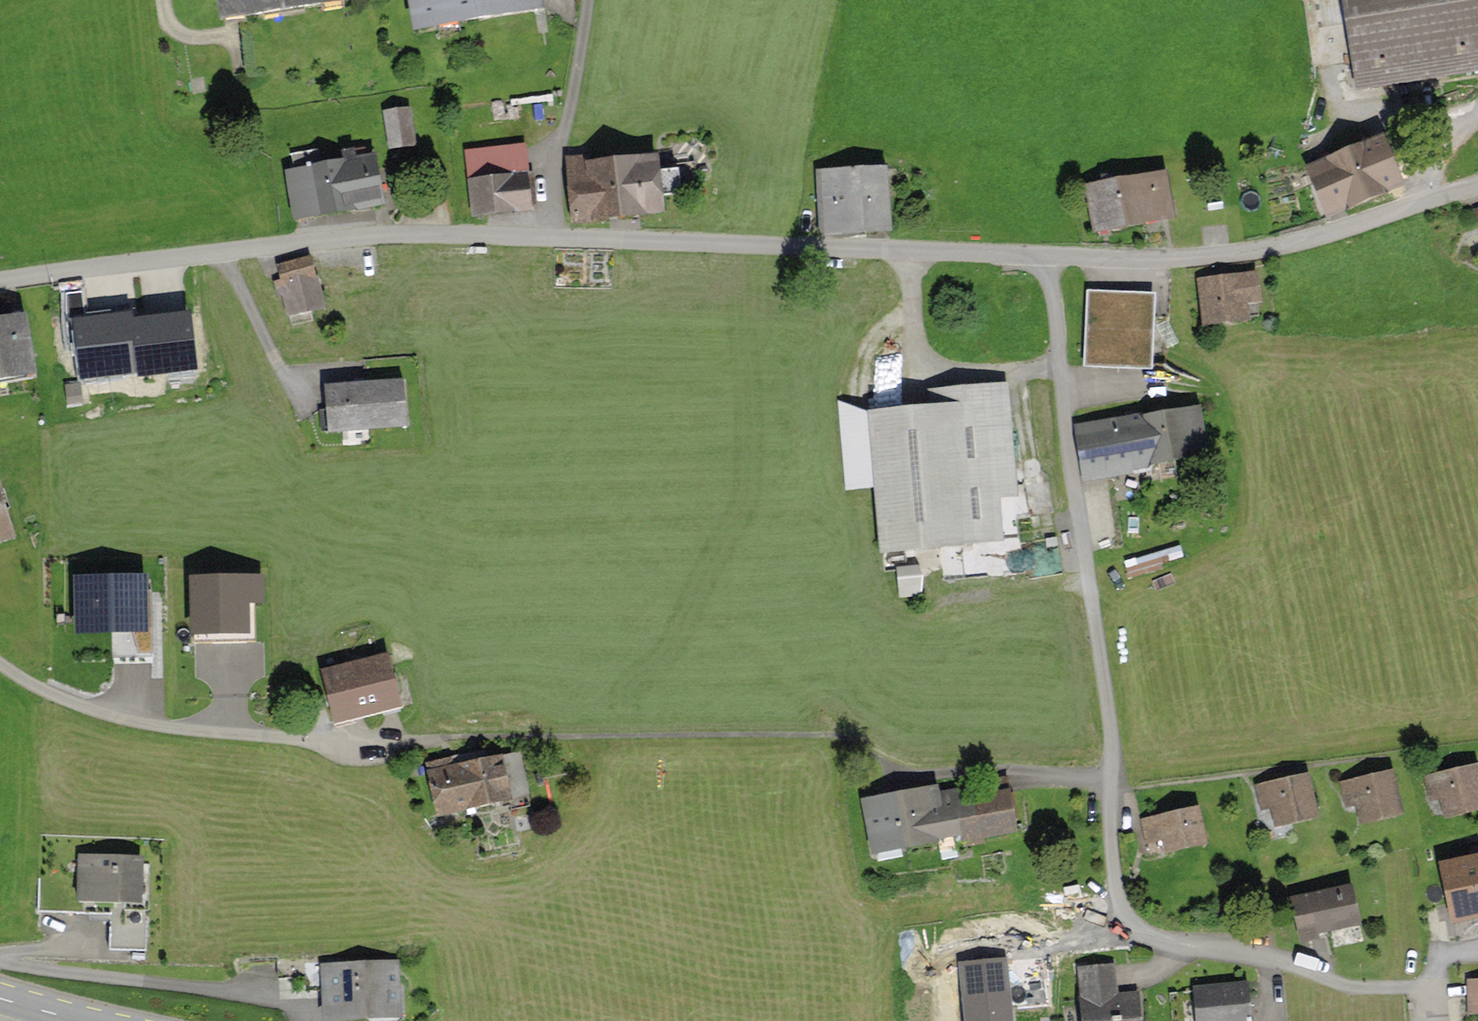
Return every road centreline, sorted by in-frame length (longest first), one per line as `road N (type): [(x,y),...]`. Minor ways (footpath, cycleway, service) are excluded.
road 1 (residential): [(0,282),(389,234),(1043,257)]
road 2 (residential): [(1043,257),(1058,313),(1108,737),(1111,861),(1129,927),(1159,941),(1292,965),(1357,989),(1430,990)]
road 3 (residential): [(1043,257),(1184,258),(1298,244),(1477,186)]

